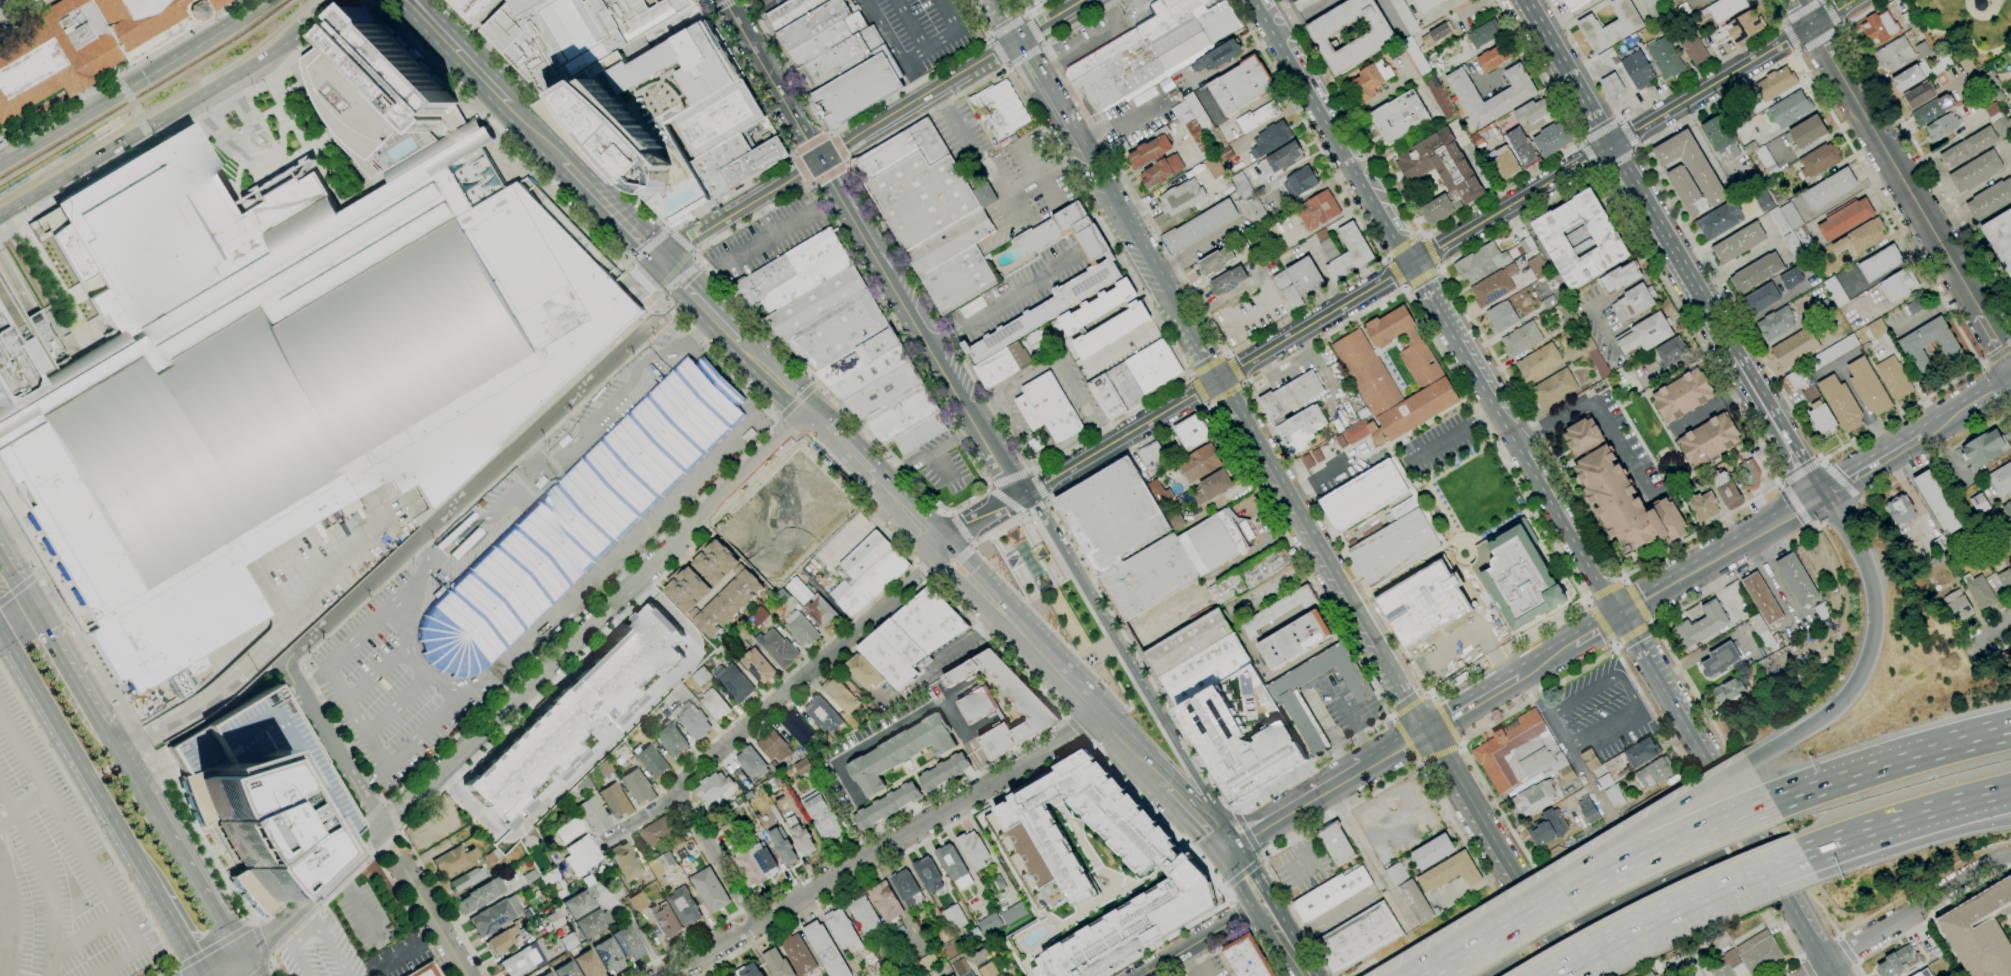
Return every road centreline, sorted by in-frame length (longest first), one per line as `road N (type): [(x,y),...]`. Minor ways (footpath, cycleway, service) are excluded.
road 1 (residential): [(809,415),(243,956)]
road 2 (tertiary): [(1025,55),(1386,665)]
road 3 (residential): [(285,664),(691,293)]
road 4 (residential): [(1409,266),(1856,0)]
road 5 (residential): [(1103,719),(668,975)]
road 6 (tertiary): [(1835,975),(1601,591)]
road 7 (residential): [(1023,492),(1409,266)]
road 8 (residential): [(942,549),(666,803),(607,839)]
road 9 (tertiary): [(1524,0),(1751,375)]
road 10 (primary): [(869,474),(1168,786)]
road 11 (residential): [(1797,0),(2010,365)]
road 12 (motorway): [(1773,805),(1620,873),(1436,975)]
road 13 (tertiary): [(1214,815),(1023,492)]
road 14 (primary): [(270,0),(0,165)]
road 15 (tertiary): [(1409,266),(1251,0)]
road 16 (secondary): [(2,636),(152,889)]
road 17 (motorway): [(1552,975),(1794,860)]
road 18 (motorway): [(1821,494),(1864,563),(1876,628),(1856,683),(1819,720)]
road 19 (tertiary): [(988,441),(858,223)]
road 20 (residential): [(2010,852),(1801,975)]
road 21 (tertiary): [(1617,613),(1821,494)]
road 22 (motorway): [(1747,762),(1623,837),(1569,899)]
road 23 (tertiary): [(1460,791),(1569,975)]
road 24 (tertiary): [(819,159),(725,0)]
road 25 (primary): [(147,128),(302,31)]
road 26 (residential): [(285,664),(372,814)]
road 27 (tertiary): [(1516,448),(1429,299)]
road 28 (primary): [(0,216),(147,128)]
road 29 (tertiary): [(1601,591),(1516,448)]
road 30 (residential): [(757,921),(675,791)]
road 31 (secondary): [(184,858),(108,728)]
road 32 (motorway): [(1915,757),(1773,805)]
road 33 (residential): [(1266,912),(1242,916),(1141,975)]
road 34 (tertiary): [(1751,375),(1821,494)]
road 35 (primary): [(414,0),(507,102)]
road 36 (motorway): [(1803,856),(1933,812)]
road 37 (primary): [(565,162),(660,261)]
road 38 (residential): [(398,858),(468,975)]
road 39 (secondary): [(108,728),(40,612)]

